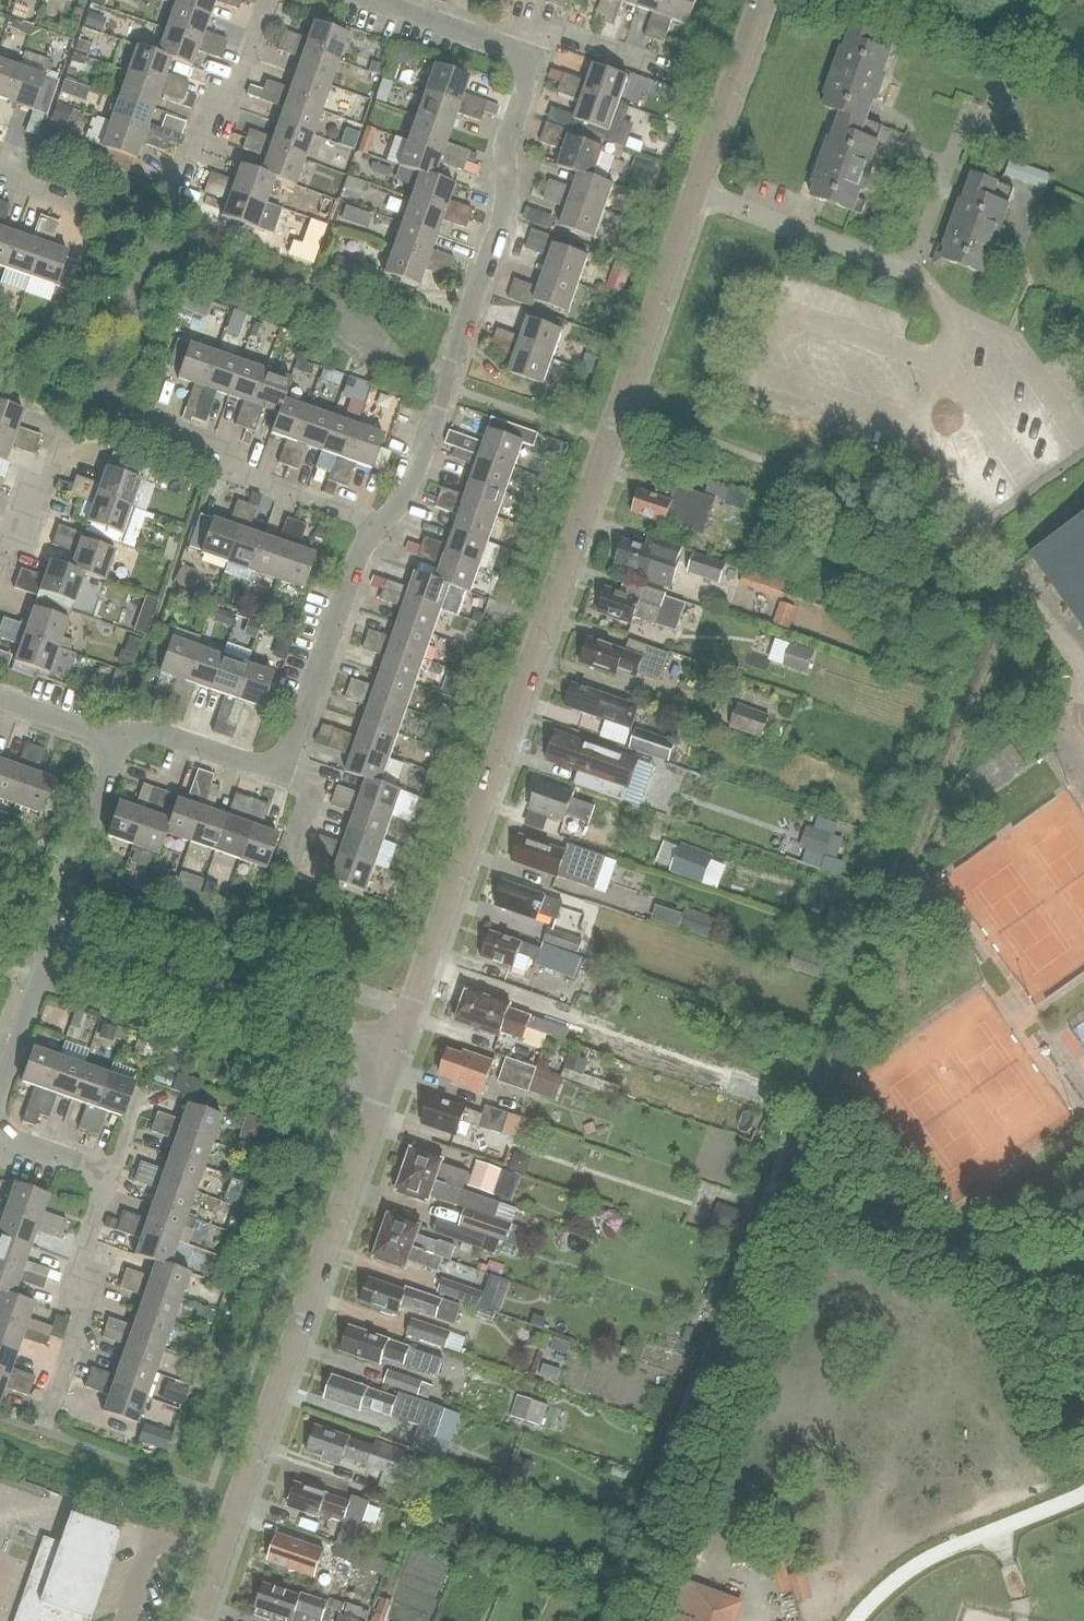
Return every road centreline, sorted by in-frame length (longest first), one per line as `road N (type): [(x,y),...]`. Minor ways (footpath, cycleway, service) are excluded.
road 1 (residential): [(119,739),(164,736),(277,773),(355,550),(404,493),(503,212),(502,146),(532,60)]
road 2 (residential): [(389,1055),(690,195)]
road 3 (residential): [(194,1620),(389,1055)]
road 4 (residential): [(50,935),(389,1055)]
road 5 (residential): [(690,195),(910,275)]
road 6 (residential): [(690,195),(759,0)]
road 7 (unclassified): [(532,60),(361,0)]
road 8 (residential): [(65,894),(119,739)]
road 9 (unclassified): [(0,1075),(50,935)]
road 10 (unclassified): [(119,739),(0,703)]
road 11 (unclassified): [(0,1134),(115,1175)]

